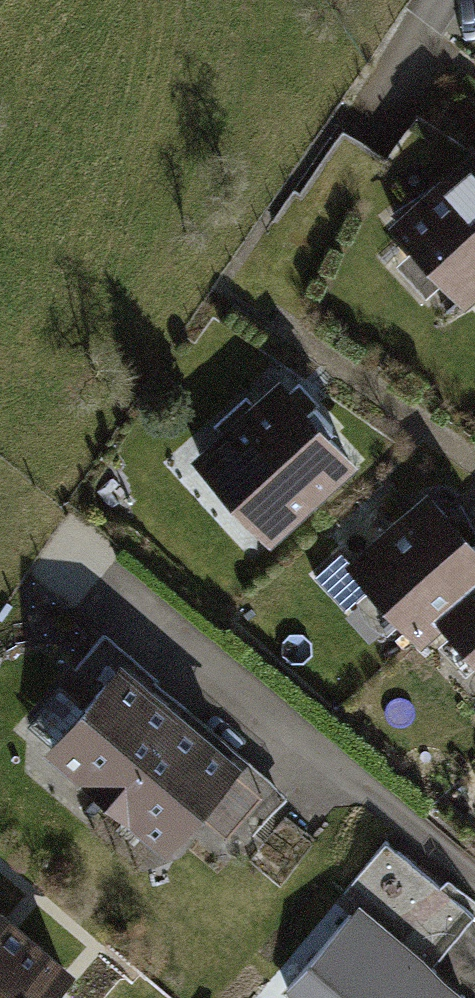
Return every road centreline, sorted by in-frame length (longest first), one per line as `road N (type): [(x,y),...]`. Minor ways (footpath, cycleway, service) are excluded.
road 1 (residential): [(434,0),(353,135)]

